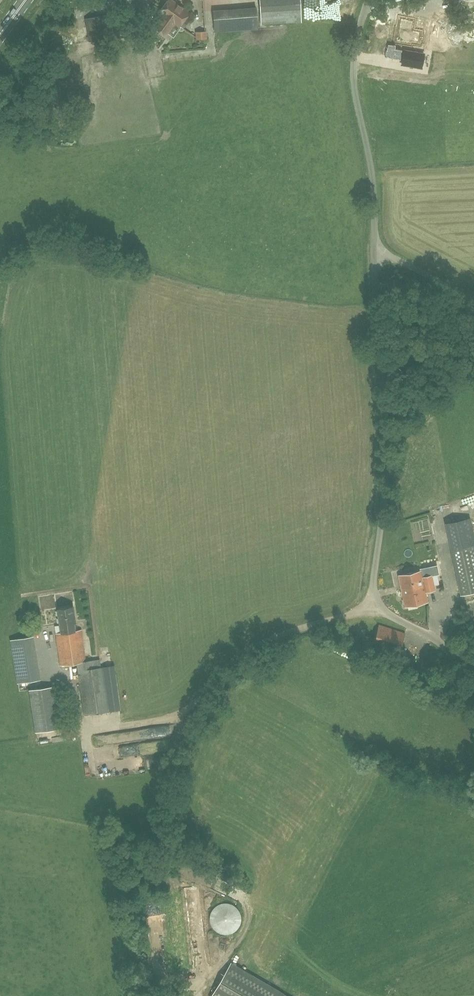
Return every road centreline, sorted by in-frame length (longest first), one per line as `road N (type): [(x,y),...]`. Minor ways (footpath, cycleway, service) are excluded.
road 1 (unclassified): [(473,679),(372,593),(388,414),(374,313),(372,176),(353,79),(368,0)]
road 2 (track): [(72,737),(180,719),(244,659),(376,601)]

